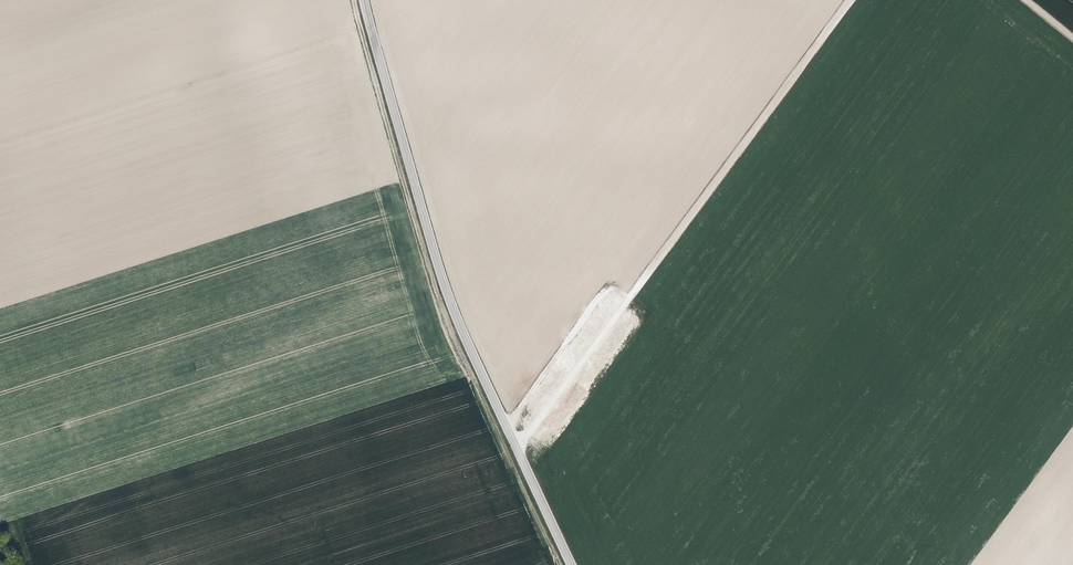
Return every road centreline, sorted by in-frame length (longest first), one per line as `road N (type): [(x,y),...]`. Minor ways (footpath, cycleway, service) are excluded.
road 1 (unclassified): [(569,564),(456,319),(363,0)]
road 2 (track): [(848,0),(628,300)]

